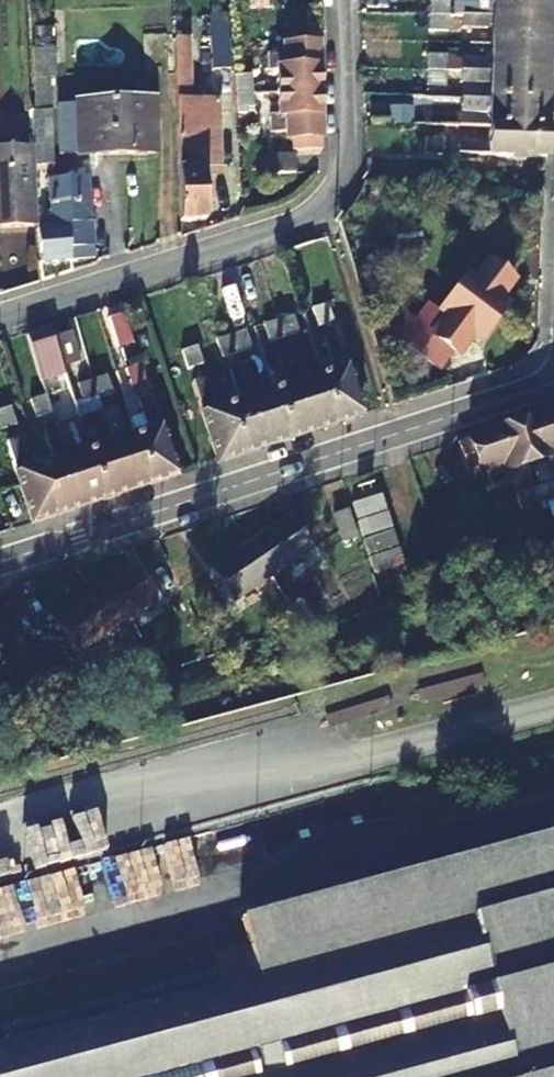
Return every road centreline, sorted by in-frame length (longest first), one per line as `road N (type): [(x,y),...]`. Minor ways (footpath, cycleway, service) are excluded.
road 1 (residential): [(553,380),(0,561)]
road 2 (residential): [(337,0),(343,160),(340,186),(322,212),(0,320)]

